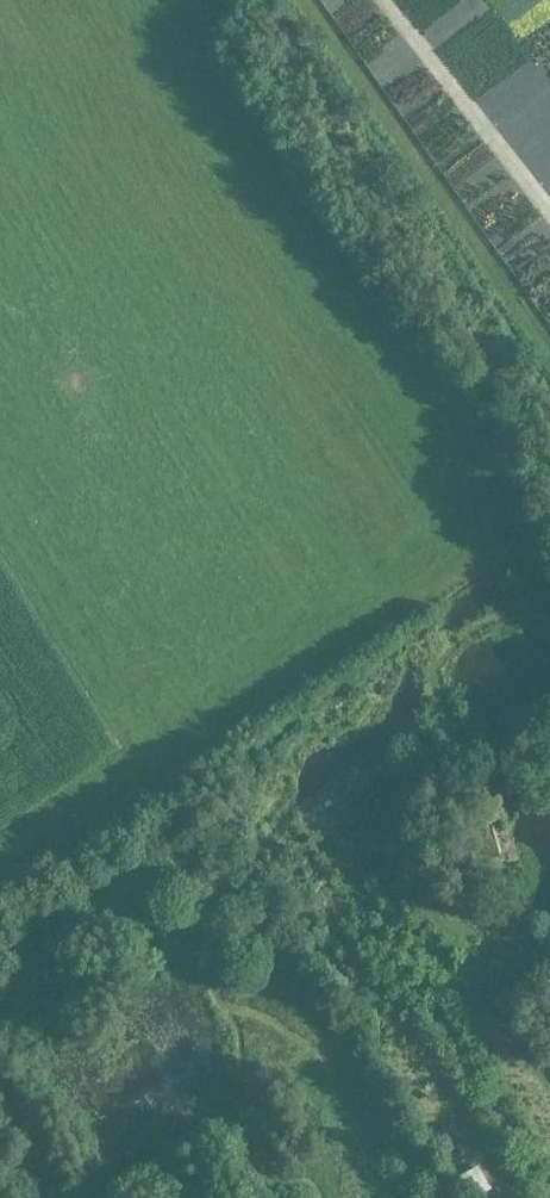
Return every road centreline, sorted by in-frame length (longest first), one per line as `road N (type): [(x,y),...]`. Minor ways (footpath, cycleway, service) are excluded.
road 1 (track): [(403,807),(412,868),(549,1074)]

